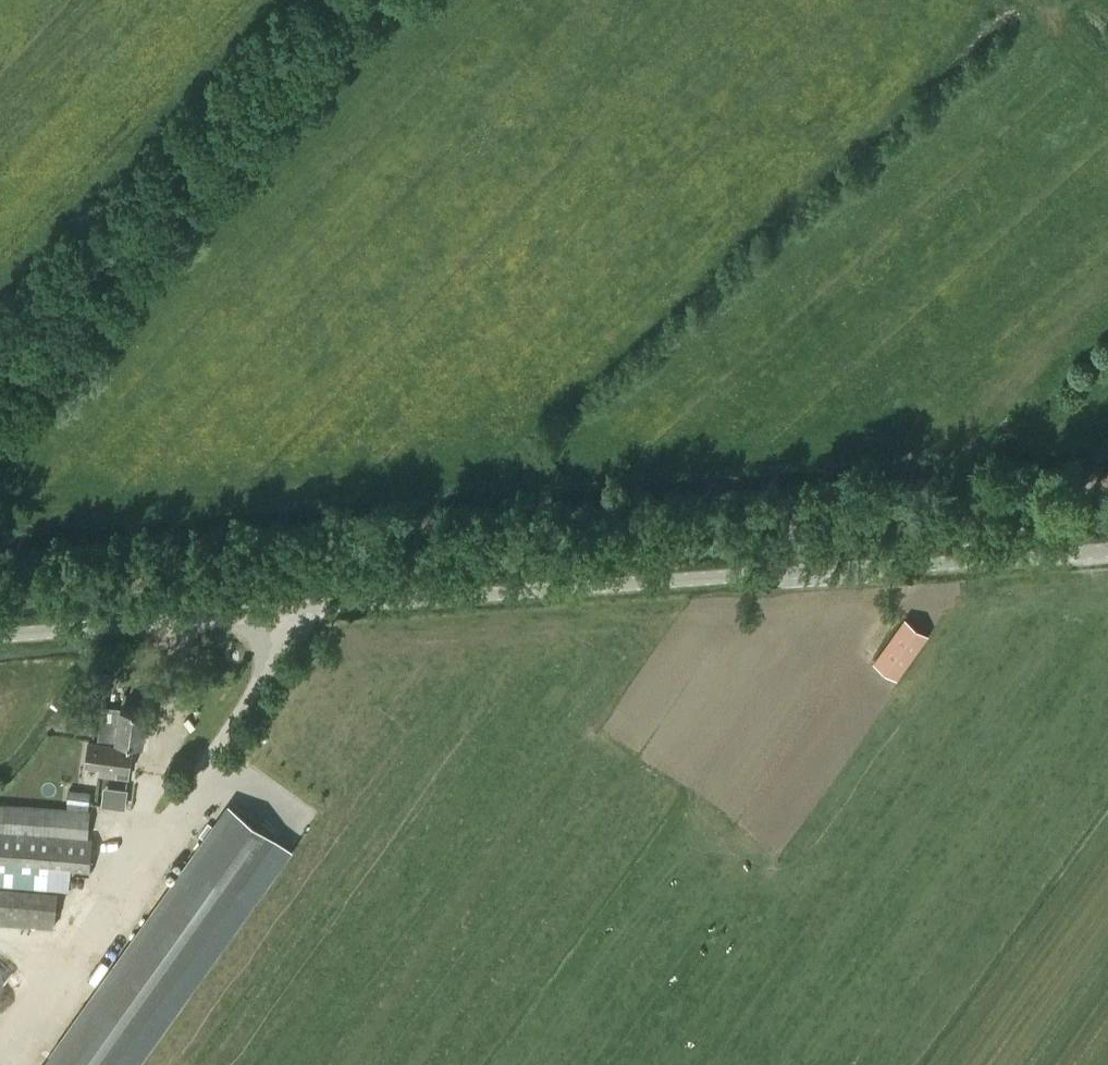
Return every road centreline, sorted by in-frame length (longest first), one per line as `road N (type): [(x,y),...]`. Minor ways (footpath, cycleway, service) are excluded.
road 1 (unclassified): [(1107,550),(0,631)]
road 2 (track): [(970,560),(970,440),(1002,379),(1107,275)]

